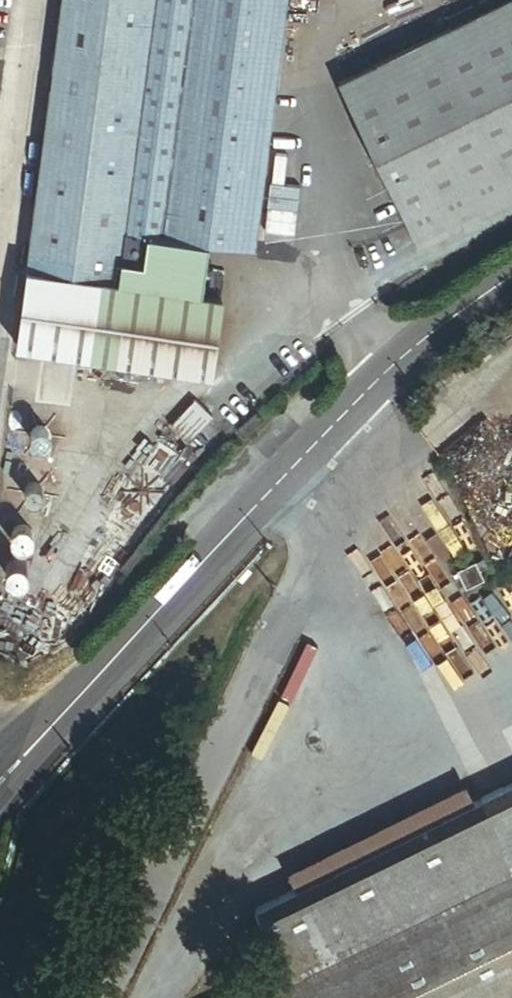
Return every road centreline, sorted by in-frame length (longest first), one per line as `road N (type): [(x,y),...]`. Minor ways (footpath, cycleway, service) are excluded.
road 1 (unclassified): [(0,767),(395,371),(511,280)]

